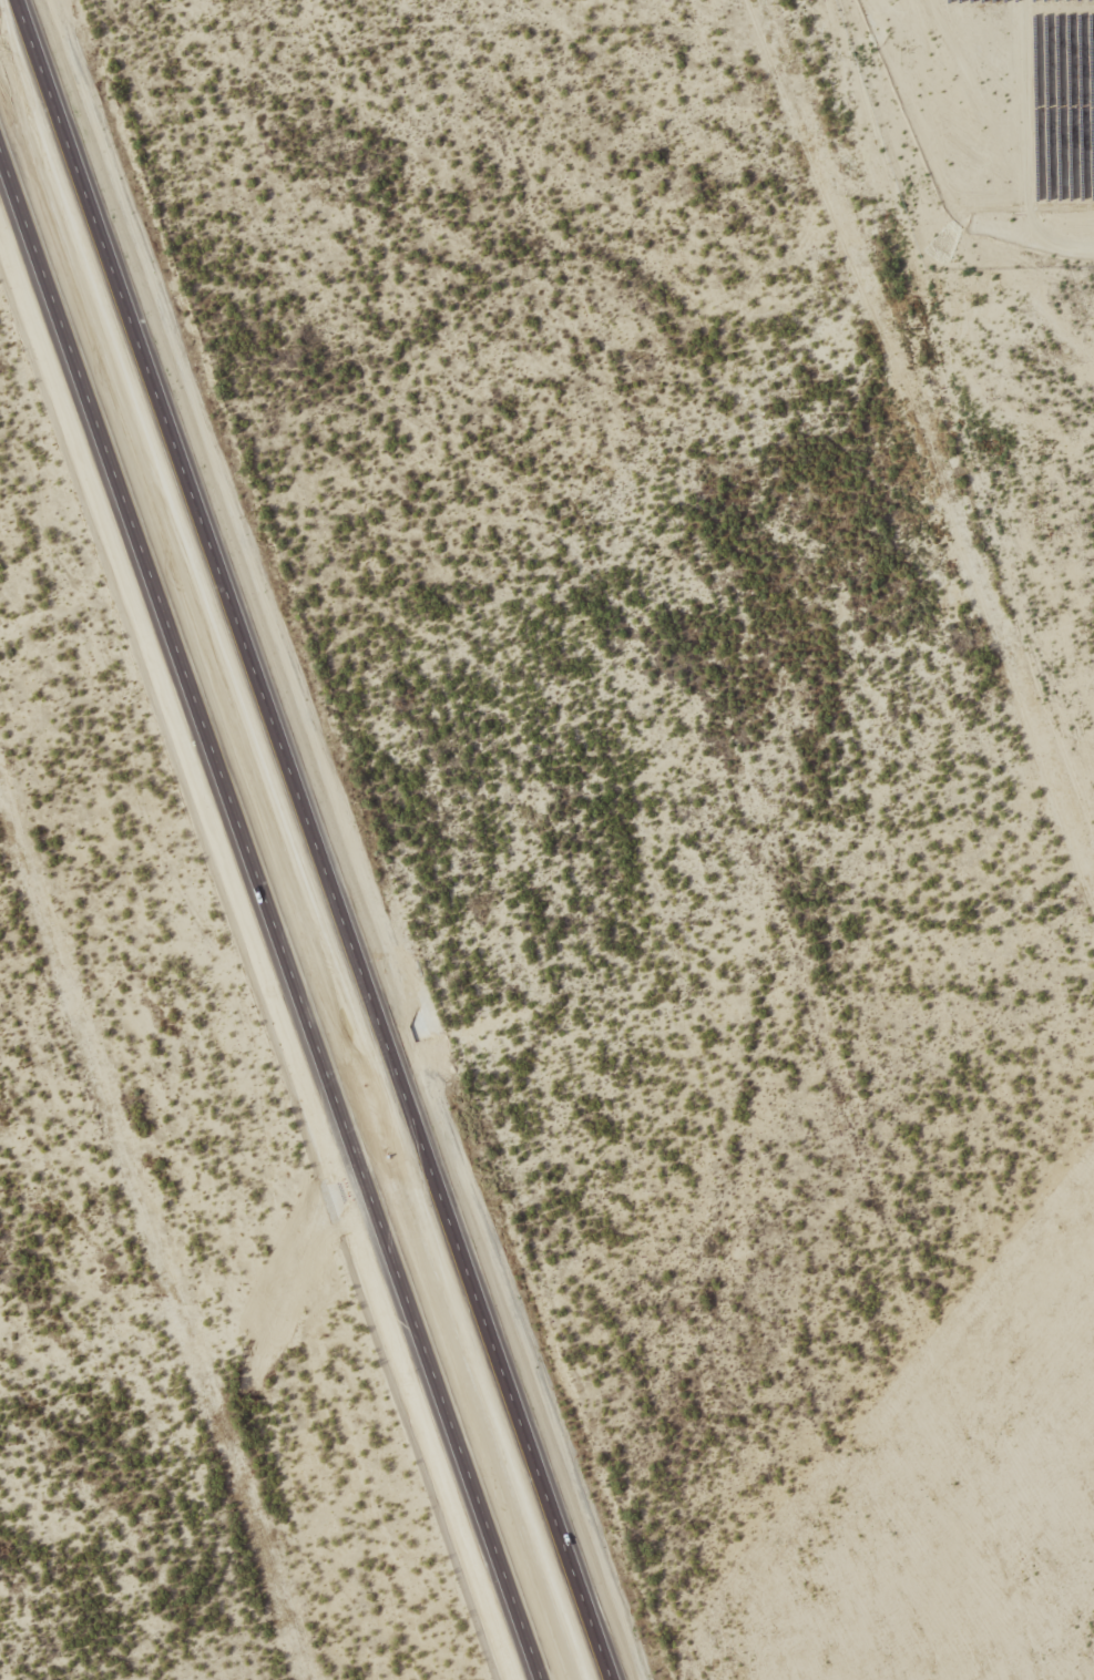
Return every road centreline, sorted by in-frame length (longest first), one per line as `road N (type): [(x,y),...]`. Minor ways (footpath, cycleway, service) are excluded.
road 1 (trunk): [(614,1679),(19,0)]
road 2 (residential): [(275,721),(0,1036)]

